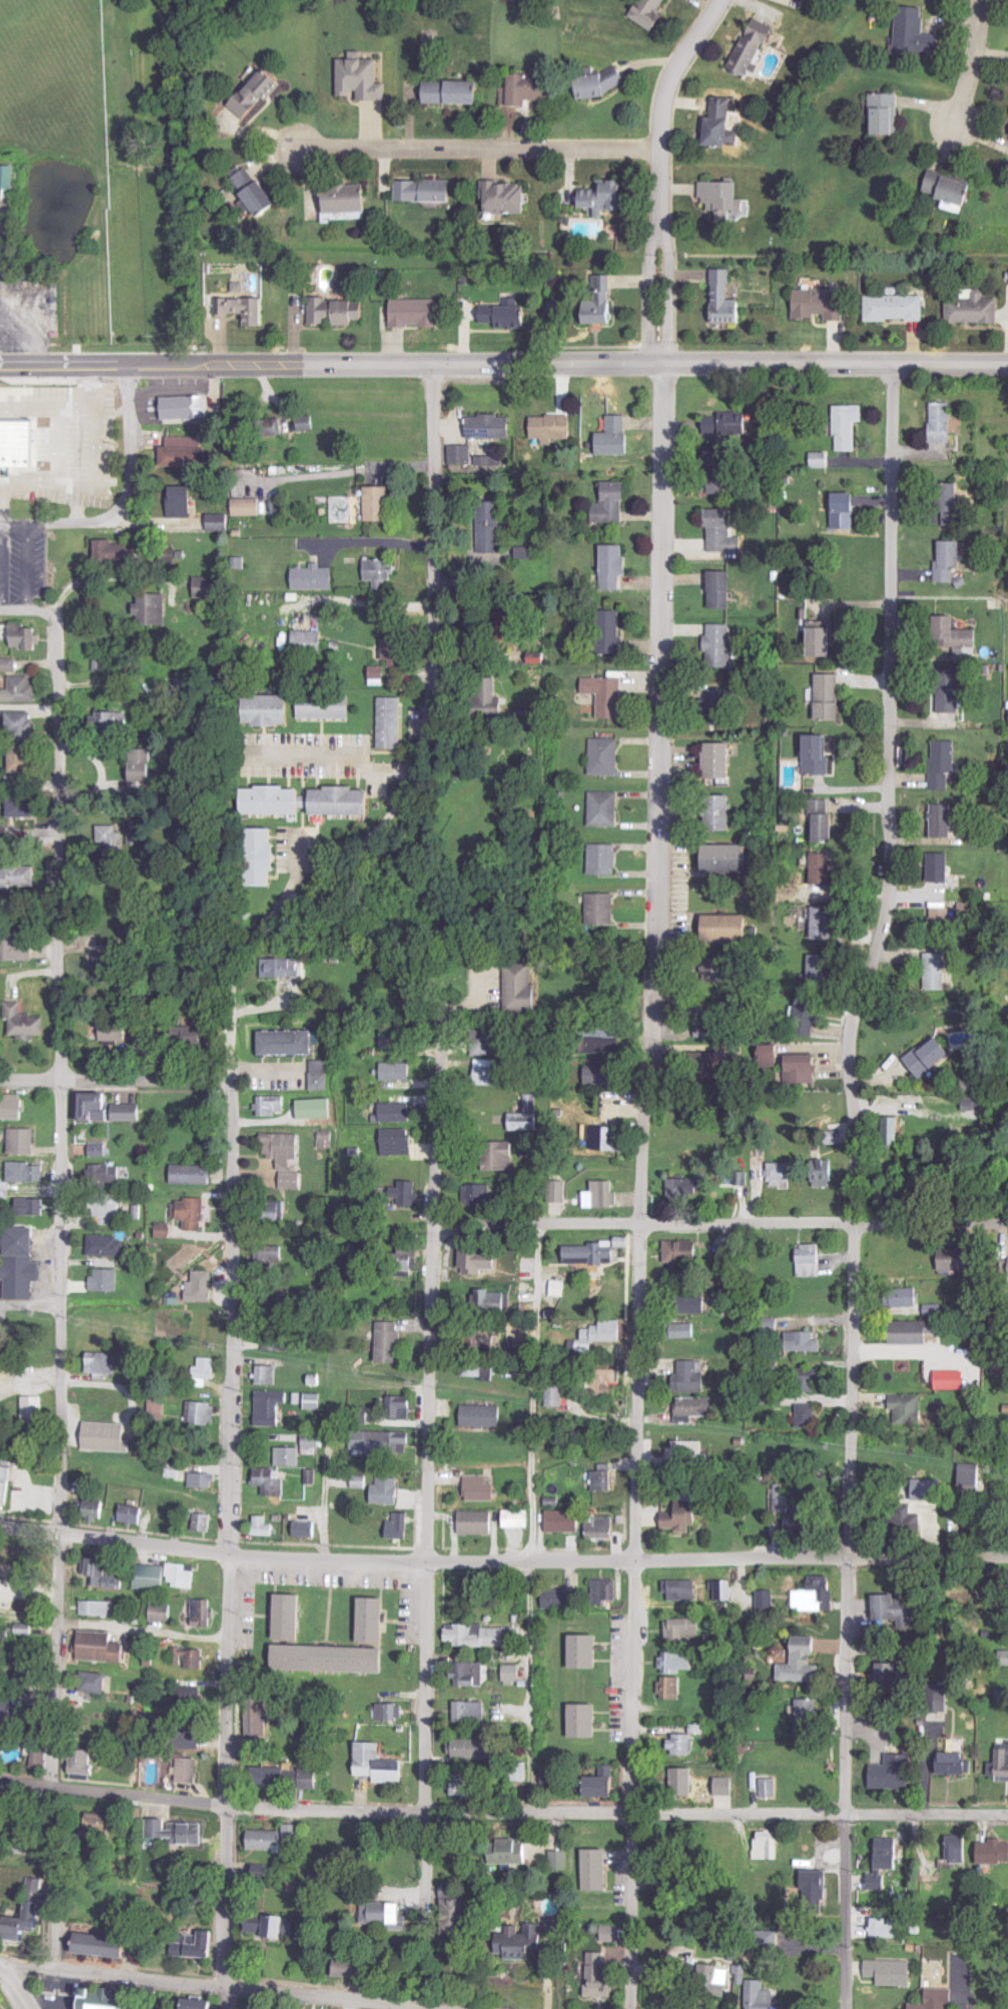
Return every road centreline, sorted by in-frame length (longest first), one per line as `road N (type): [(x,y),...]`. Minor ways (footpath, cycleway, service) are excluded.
road 1 (residential): [(848,2008),(855,1219),(849,1047),(889,903),(892,861),(895,365)]
road 2 (residential): [(55,612),(61,1532),(52,1971)]
road 3 (residential): [(247,934),(231,958),(230,983),(223,2008)]
road 4 (residential): [(1007,1560),(427,1565),(227,1553),(0,1526)]
road 5 (residential): [(1007,1812),(430,1814),(224,1805),(0,1782)]
road 6 (tertiary): [(0,365),(1007,365)]
road 7 (residential): [(630,2008),(639,1225),(650,1101)]
road 8 (residential): [(446,1022),(427,1565),(431,1927)]
road 9 (residential): [(662,365),(665,820),(650,1101)]
road 10 (residential): [(431,363),(427,702),(419,750),(391,813),(247,934)]
road 11 (residential): [(1007,1223),(434,1225)]
road 12 (residential): [(0,1964),(412,2008)]
road 13 (residential): [(722,0),(666,94),(662,365)]
road 14 (residential): [(299,144),(661,148)]
road 15 (residential): [(230,1079),(0,1079)]
road 16 (residential): [(44,523),(95,520),(123,499),(129,364)]
road 17 (residential): [(254,759),(359,759),(379,773),(407,772)]
road 18 (residential): [(981,0),(981,37),(955,132)]

